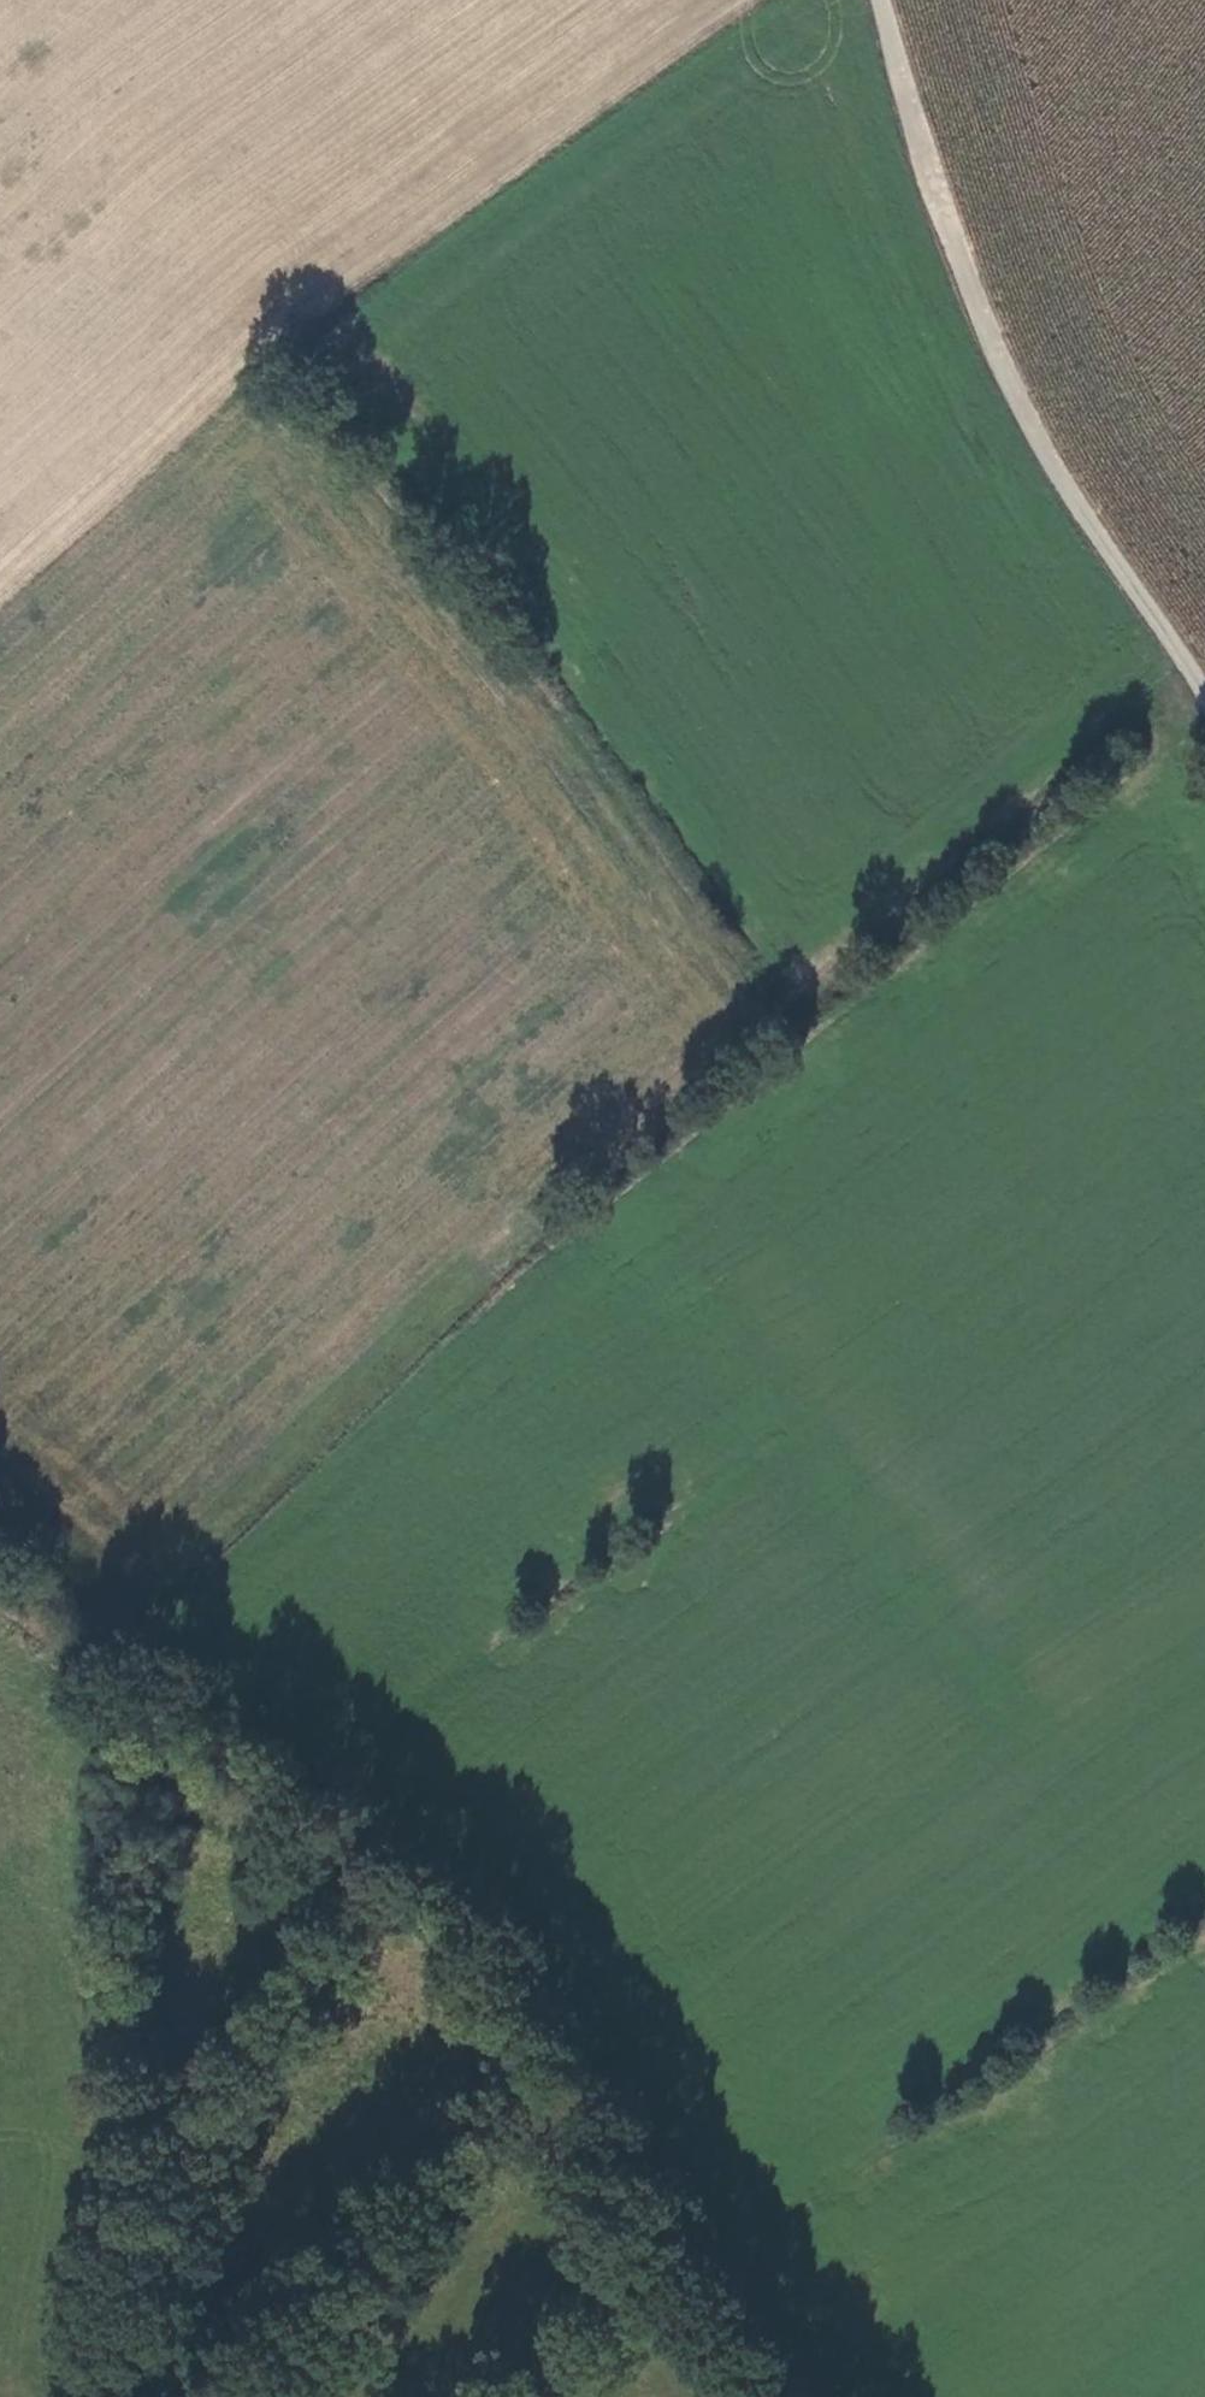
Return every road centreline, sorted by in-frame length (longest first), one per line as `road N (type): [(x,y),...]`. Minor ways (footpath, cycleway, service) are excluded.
road 1 (track): [(1204,697),(1040,440),(932,183),(875,0)]

